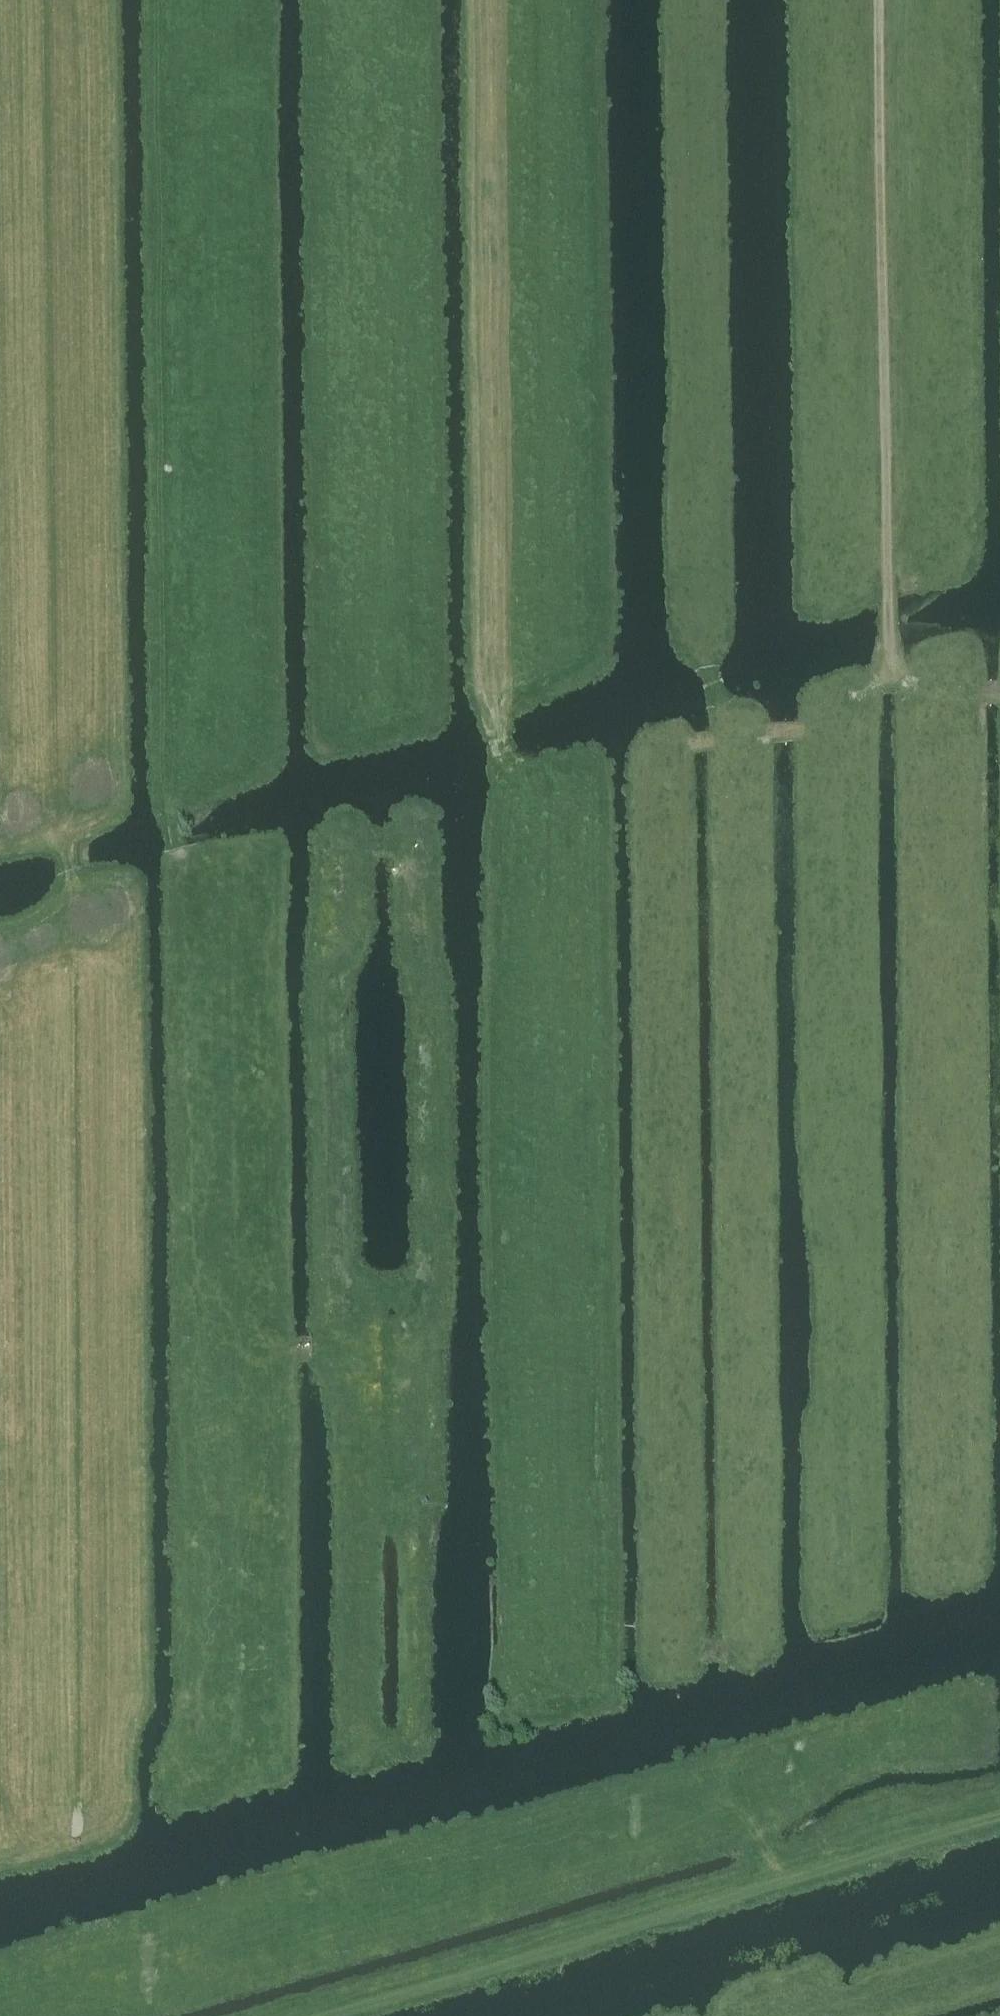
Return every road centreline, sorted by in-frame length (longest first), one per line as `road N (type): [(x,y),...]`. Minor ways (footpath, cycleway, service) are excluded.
road 1 (track): [(299,2015),(999,1815)]
road 2 (track): [(889,581),(888,0)]

